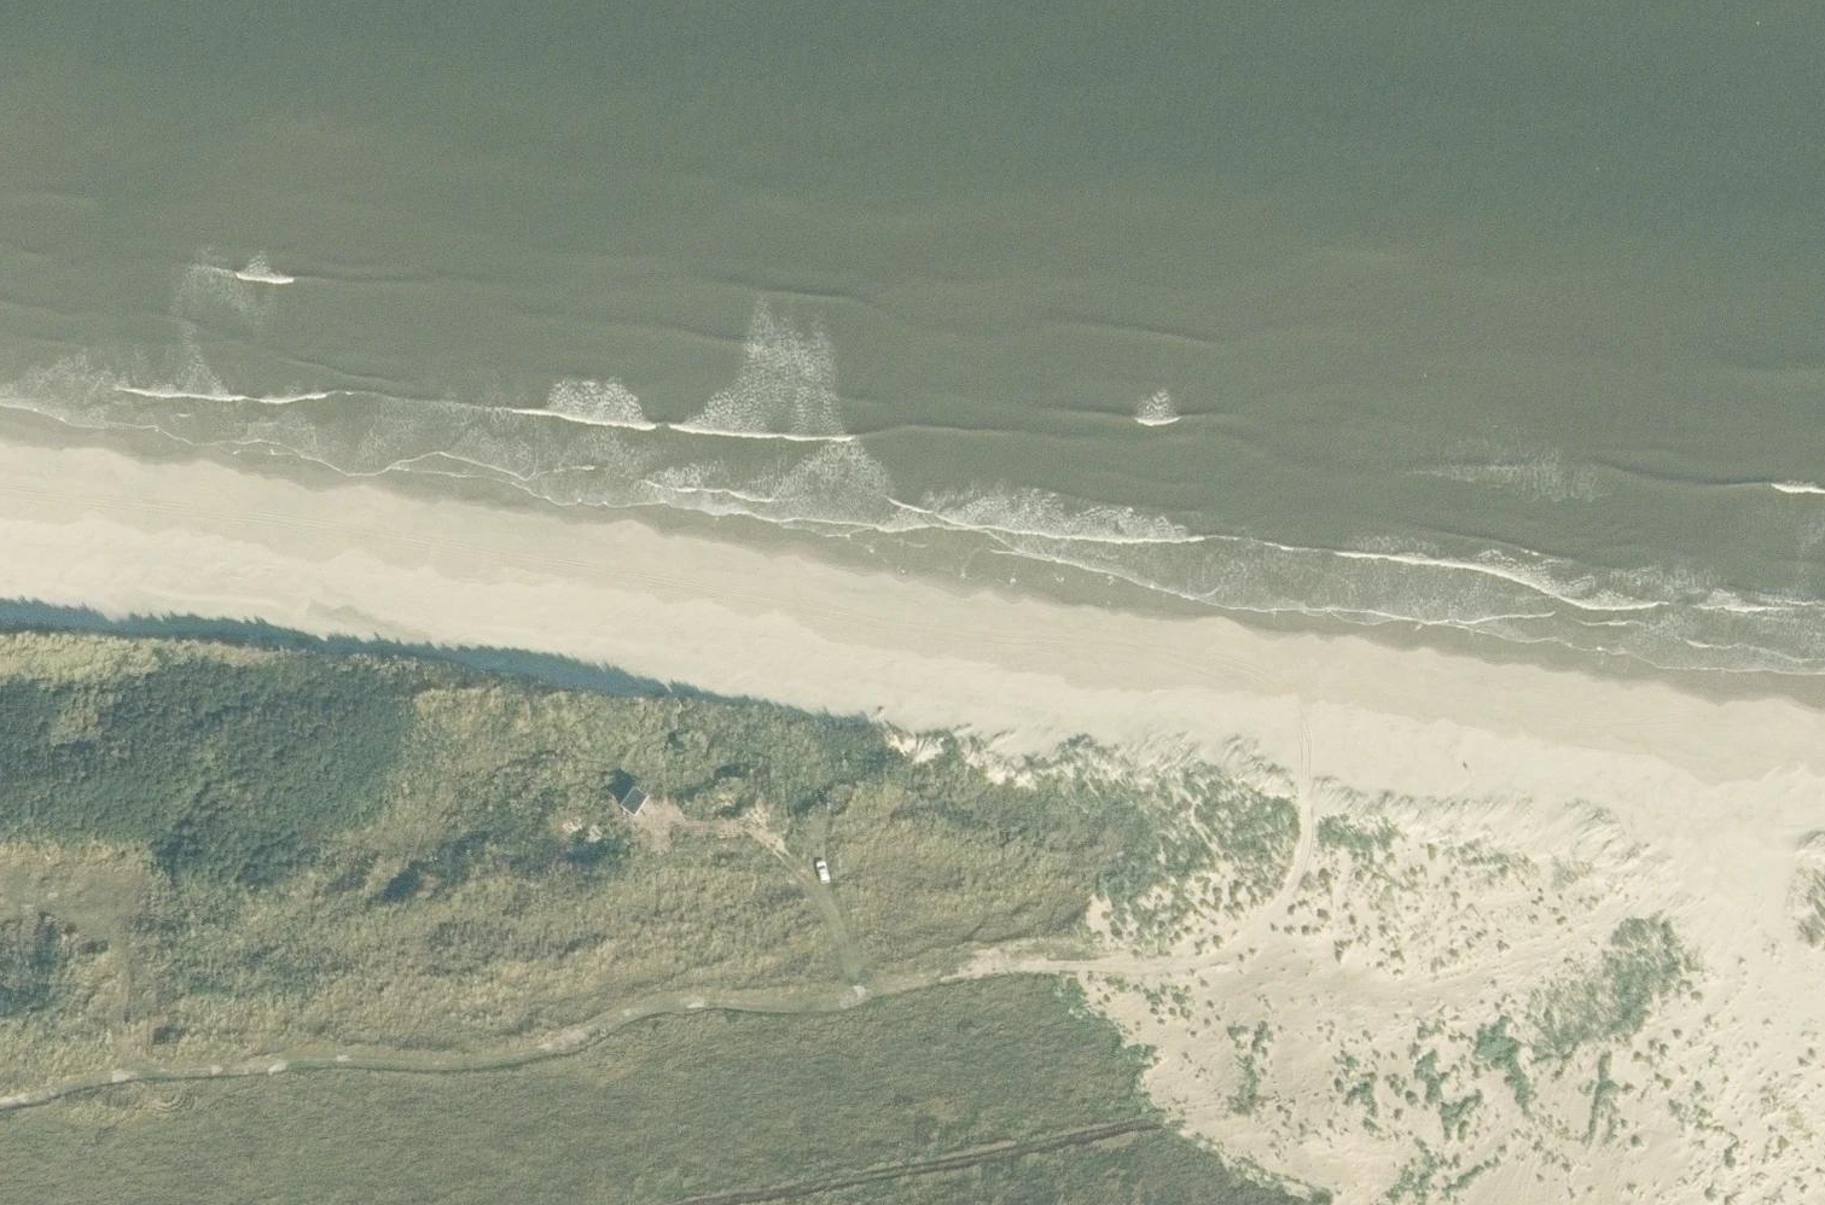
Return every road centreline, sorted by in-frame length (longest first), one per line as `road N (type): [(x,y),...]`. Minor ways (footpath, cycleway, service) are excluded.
road 1 (track): [(1824,826),(1016,977),(828,1021),(629,1049),(292,1070),(0,1126)]
road 2 (track): [(1616,497),(1305,409),(395,554),(77,557),(0,568)]
road 3 (track): [(1616,497),(1824,610)]

